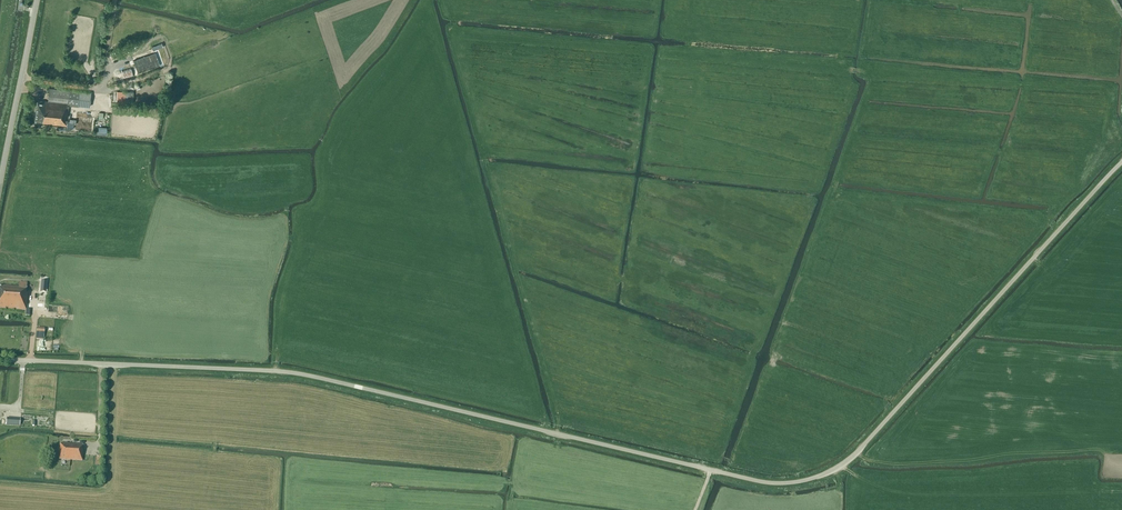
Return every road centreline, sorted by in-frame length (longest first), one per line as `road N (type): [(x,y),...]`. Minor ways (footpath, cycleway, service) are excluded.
road 1 (tertiary): [(0,359),(296,373),(765,482),(799,481),(860,449),(1121,162)]
road 2 (tertiary): [(0,182),(36,0)]

